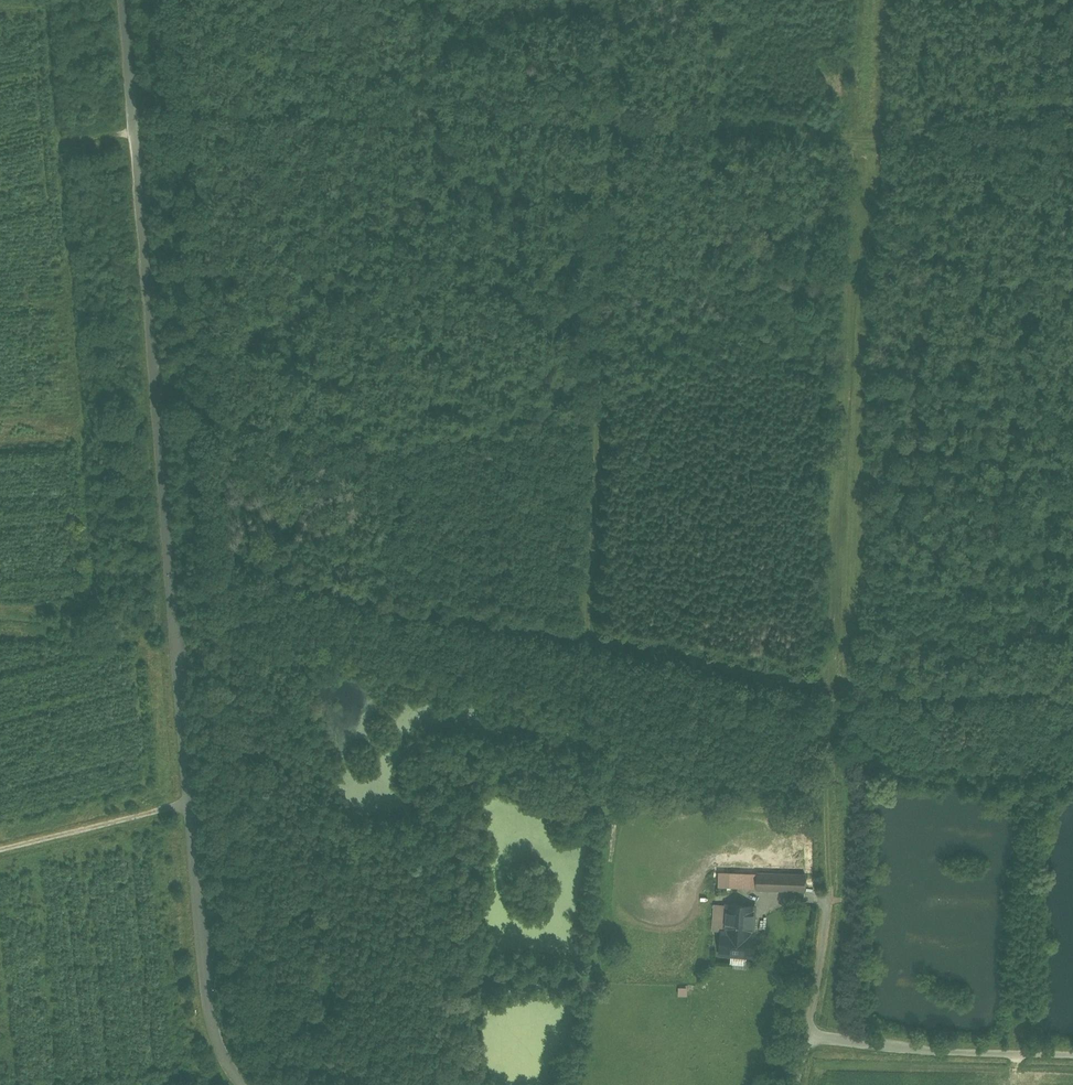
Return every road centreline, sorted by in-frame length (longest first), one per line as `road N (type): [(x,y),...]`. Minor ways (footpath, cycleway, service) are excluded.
road 1 (track): [(808,1038),(827,899),(824,693),(598,647),(587,635),(622,0)]
road 2 (unclassified): [(243,1084),(221,1052),(204,977),(121,0)]
road 3 (track): [(171,0),(218,551),(370,603),(589,642)]
road 4 (track): [(1072,146),(181,106)]
road 5 (unclassified): [(1072,1056),(808,1038),(799,1084)]
road 6 (track): [(824,693),(1072,697)]
road 7 (track): [(188,804),(0,851)]

